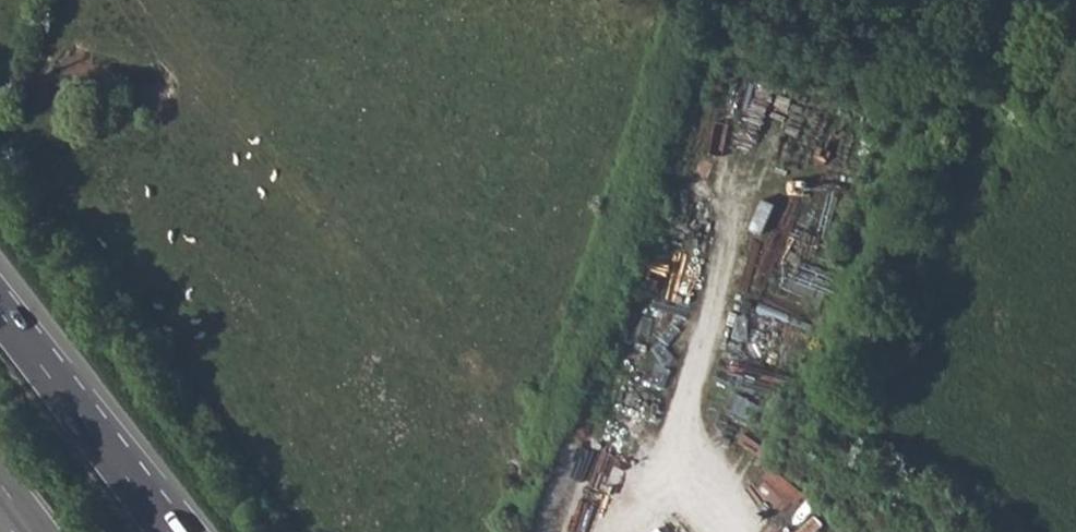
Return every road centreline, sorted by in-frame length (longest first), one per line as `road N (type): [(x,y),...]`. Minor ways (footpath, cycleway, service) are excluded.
road 1 (trunk): [(168,531),(0,311)]
road 2 (track): [(1075,71),(831,0)]

